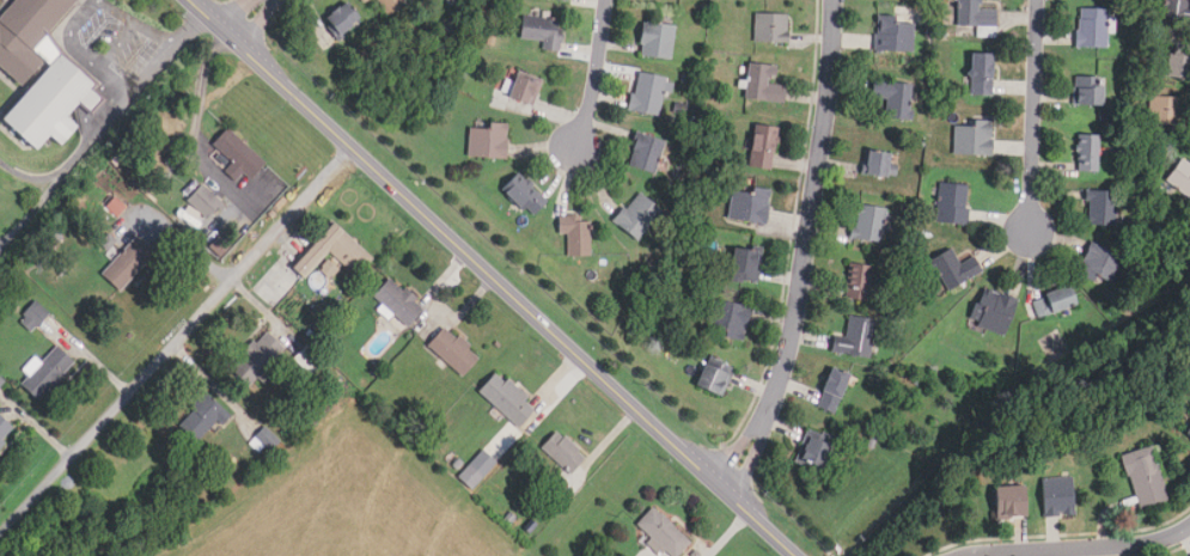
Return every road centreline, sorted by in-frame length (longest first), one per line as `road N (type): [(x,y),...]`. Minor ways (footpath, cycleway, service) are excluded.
road 1 (secondary): [(191,0),(797,555)]
road 2 (residential): [(353,148),(0,538)]
road 3 (residential): [(726,490),(787,354),(829,98),(835,0)]
road 4 (residential): [(1037,0),(1031,232)]
road 5 (residential): [(971,555),(1101,551),(1189,528)]
road 6 (residential): [(605,0),(575,146)]

